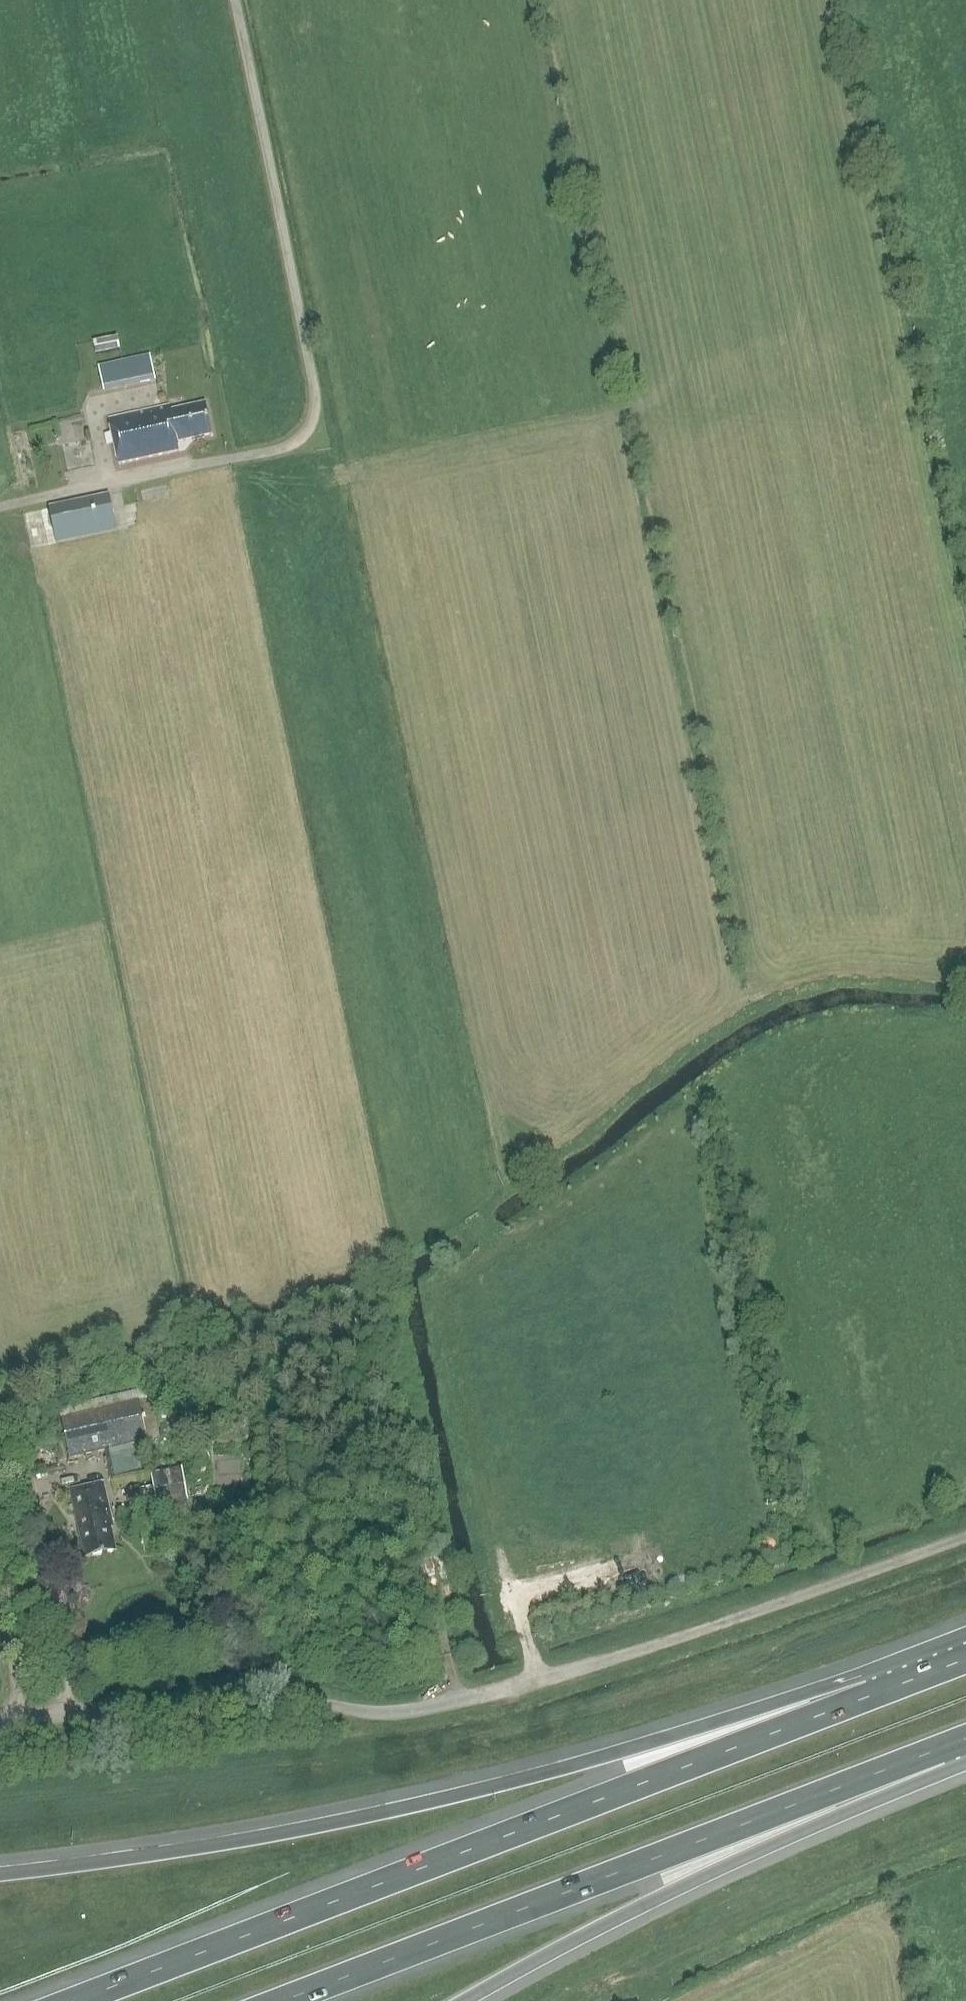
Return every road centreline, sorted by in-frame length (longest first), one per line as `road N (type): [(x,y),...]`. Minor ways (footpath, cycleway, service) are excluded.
road 1 (unclassified): [(0,1721),(198,1695),(278,1694),(372,1715),(489,1695),(965,1535)]
road 2 (motorway): [(874,1695),(292,1831),(0,1874)]
road 3 (motorway): [(874,1695),(74,2000)]
road 4 (track): [(235,0),(312,383),(301,434),(266,453),(0,502)]
road 5 (motorway): [(281,2000),(939,1749)]
road 6 (motorway): [(463,2000),(939,1749)]

